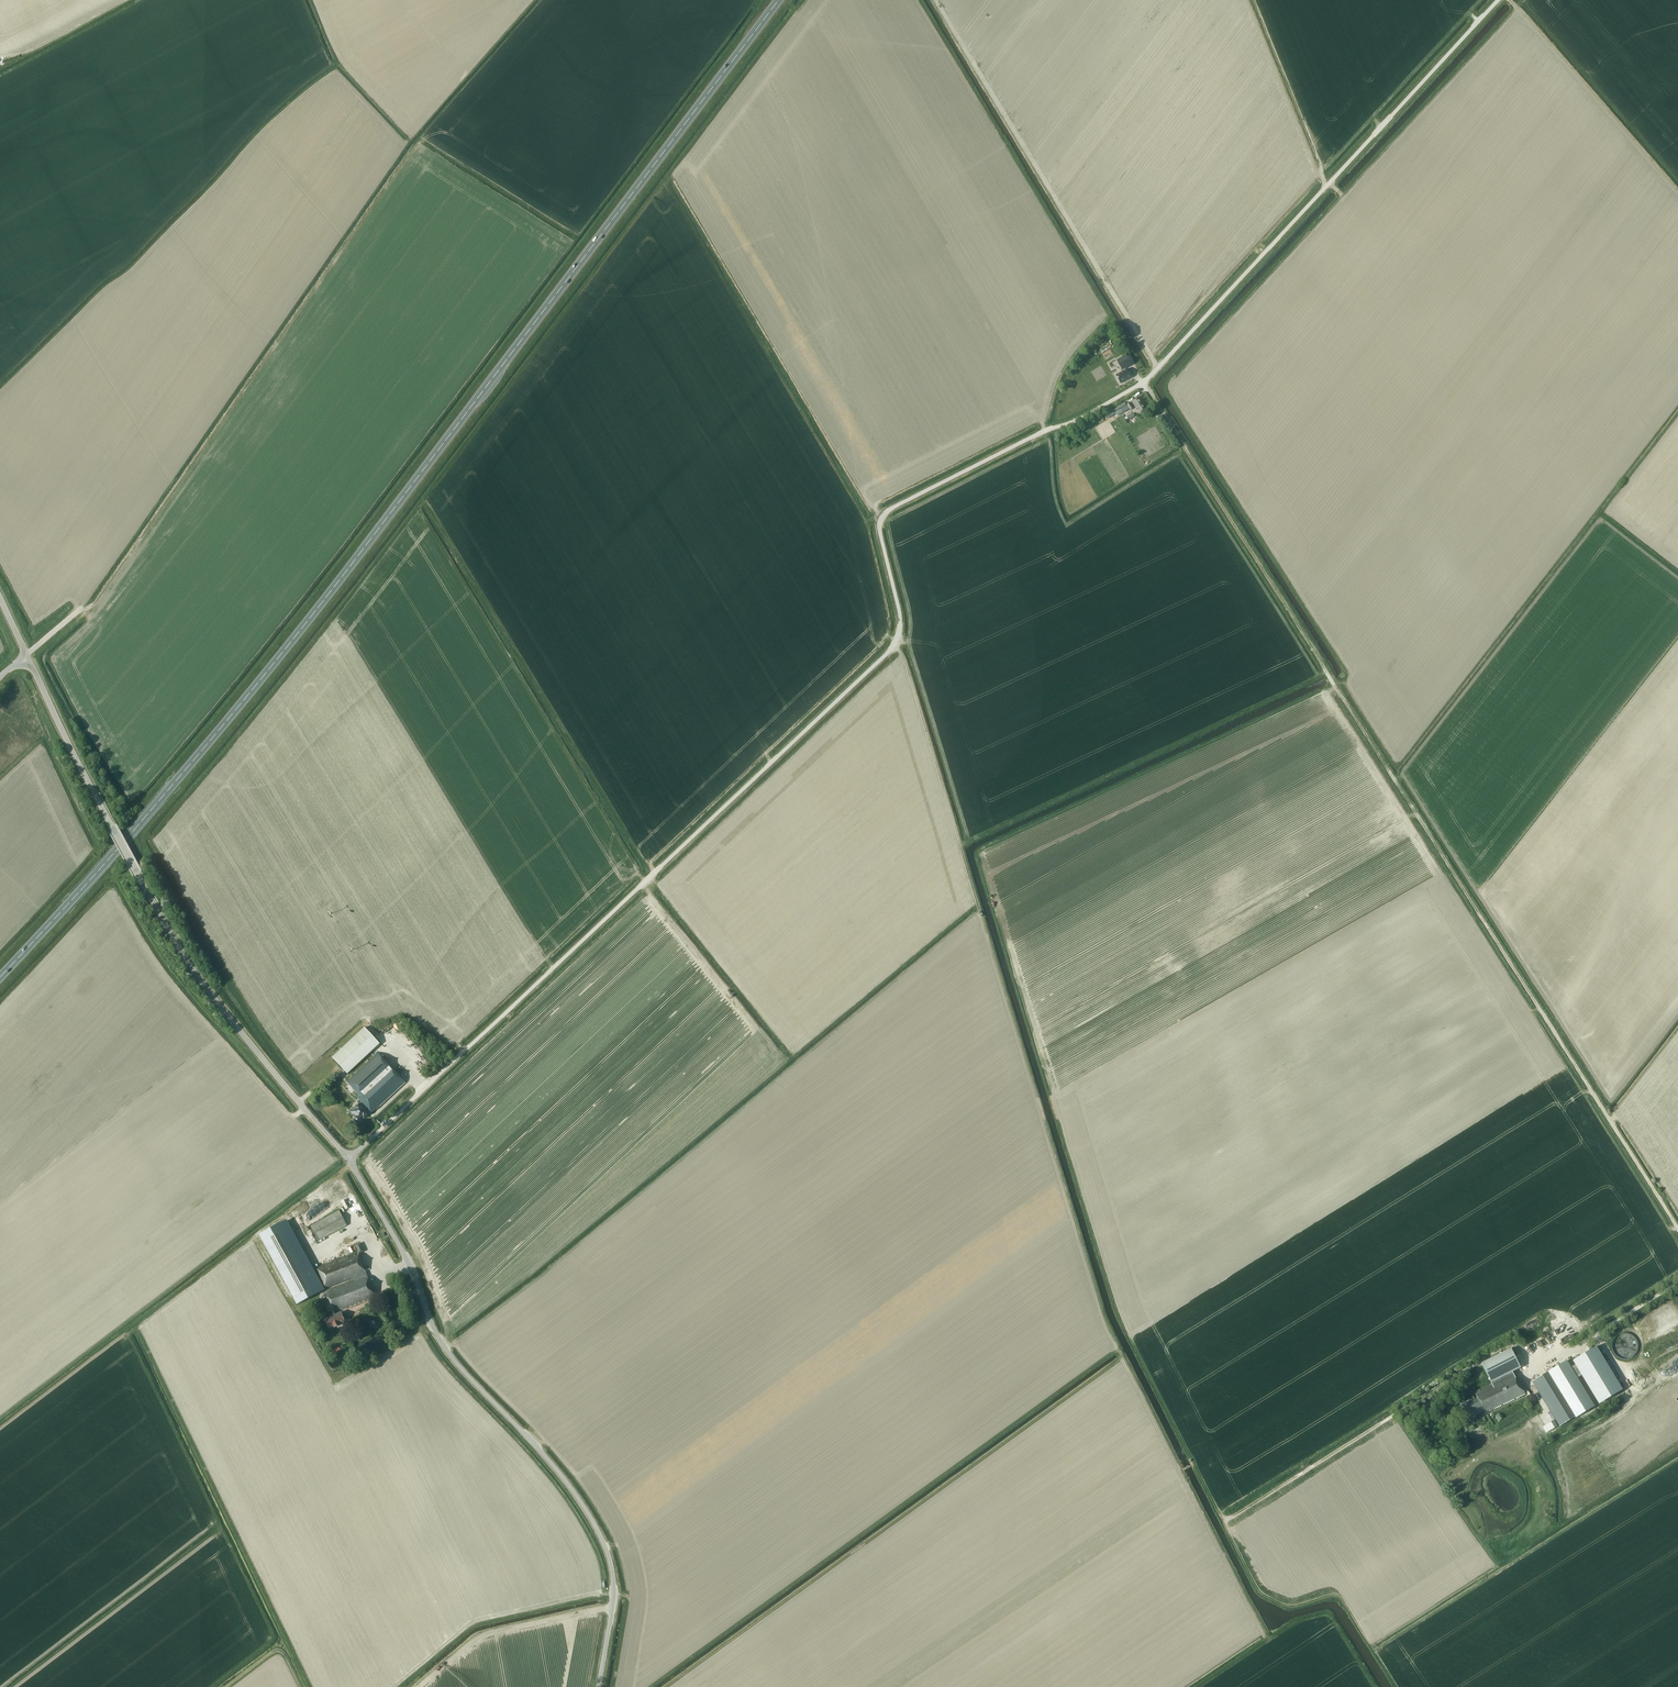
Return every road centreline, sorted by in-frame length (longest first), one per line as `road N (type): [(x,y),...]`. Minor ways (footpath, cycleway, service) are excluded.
road 1 (unclassified): [(347,1160),(891,649),(898,613),(878,527),(886,512),(1143,382),(1498,0)]
road 2 (trunk): [(0,978),(310,618),(779,0)]
road 3 (tertiary): [(598,1686),(613,1596),(606,1552),(571,1490),(438,1340),(400,1248),(347,1160)]
road 4 (tertiary): [(347,1160),(181,951),(27,656)]
road 5 (track): [(1157,369),(933,0)]

